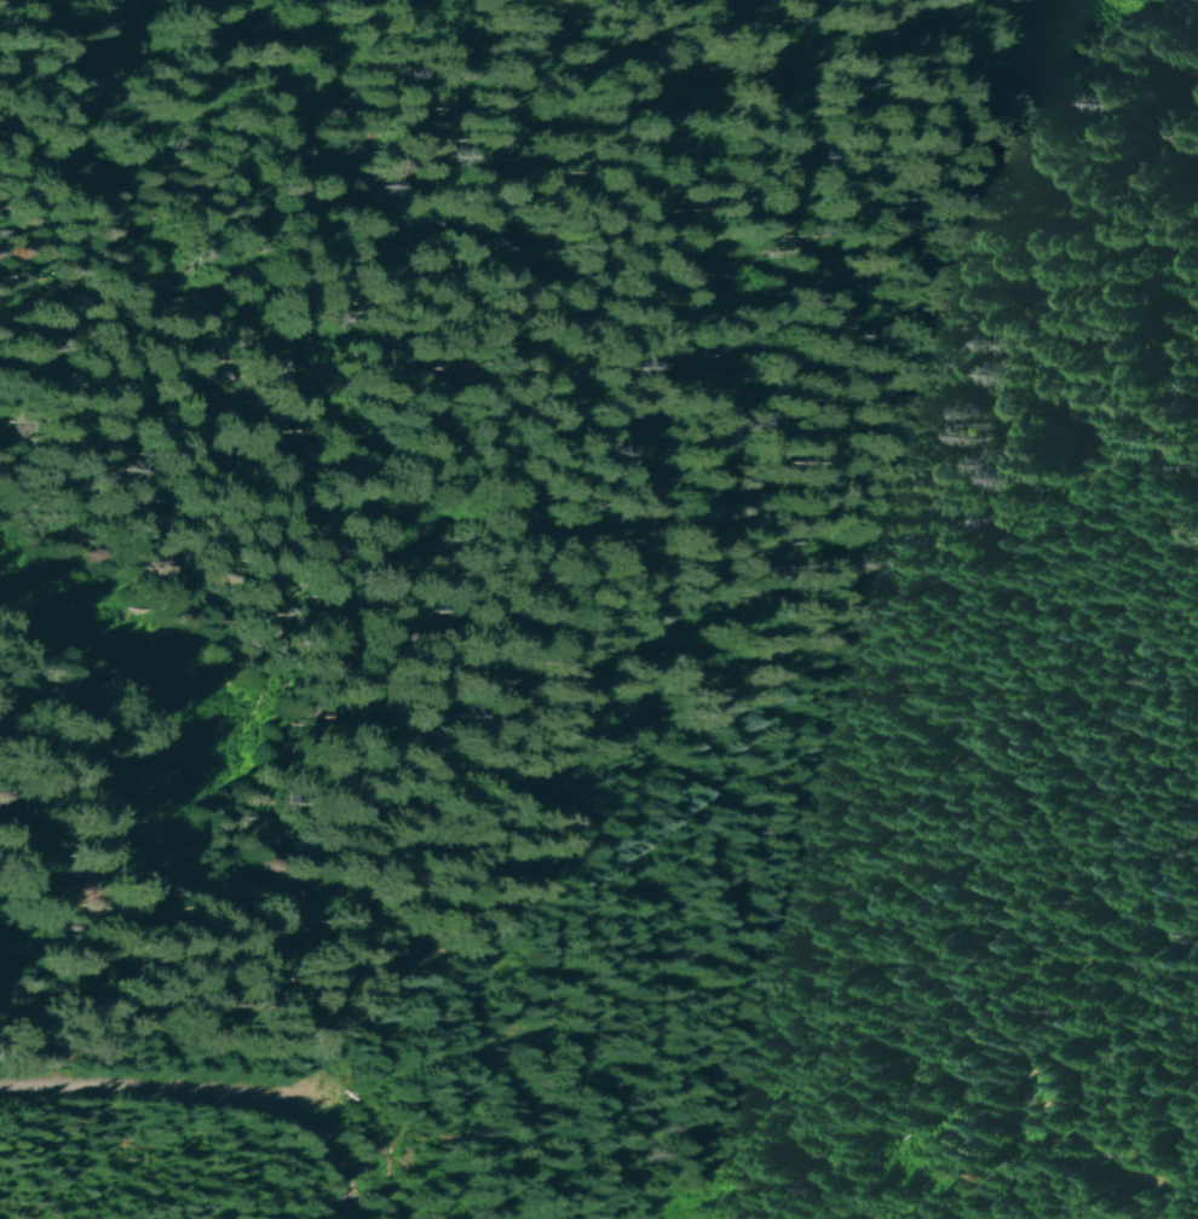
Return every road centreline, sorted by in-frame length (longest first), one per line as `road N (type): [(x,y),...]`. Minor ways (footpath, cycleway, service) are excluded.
road 1 (residential): [(345,1218),(304,1134),(273,1115),(205,1096),(0,1093)]

